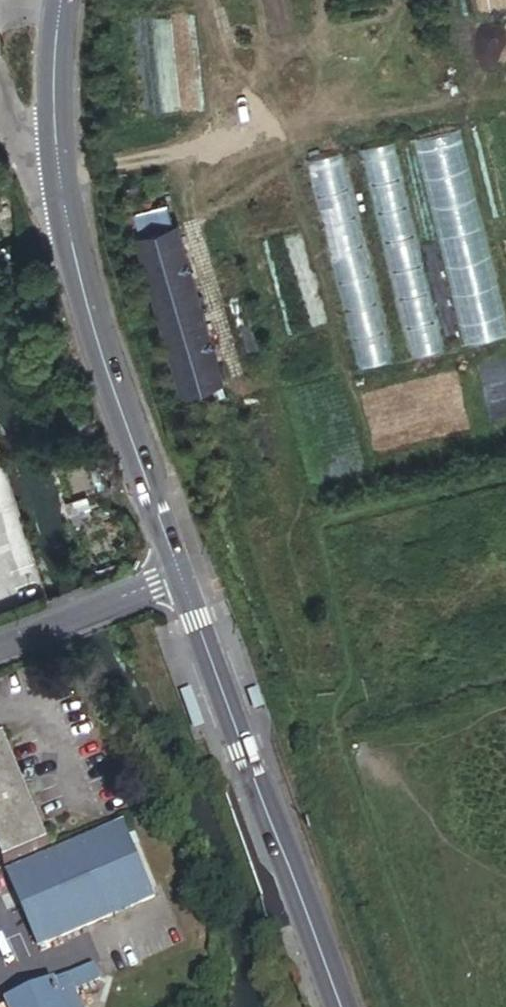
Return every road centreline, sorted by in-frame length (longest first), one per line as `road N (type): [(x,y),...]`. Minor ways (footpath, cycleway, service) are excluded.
road 1 (secondary): [(181,574),(339,1006)]
road 2 (secondary): [(60,184),(109,371),(181,574)]
road 3 (residential): [(0,648),(181,574)]
road 4 (secondary): [(60,9),(60,184)]
road 5 (residential): [(60,184),(18,130),(0,79)]

